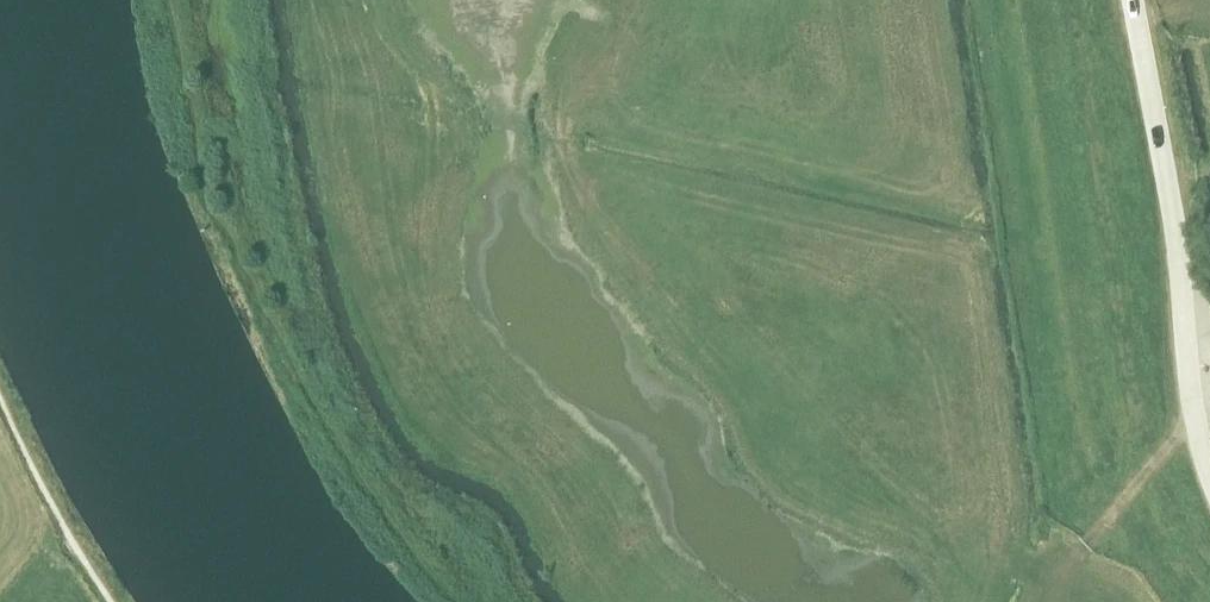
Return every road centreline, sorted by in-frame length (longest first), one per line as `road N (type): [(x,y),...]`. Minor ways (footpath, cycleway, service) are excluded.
road 1 (unclassified): [(1209,474),(1133,0)]
road 2 (track): [(1064,601),(1084,547),(1182,431),(1197,428)]

